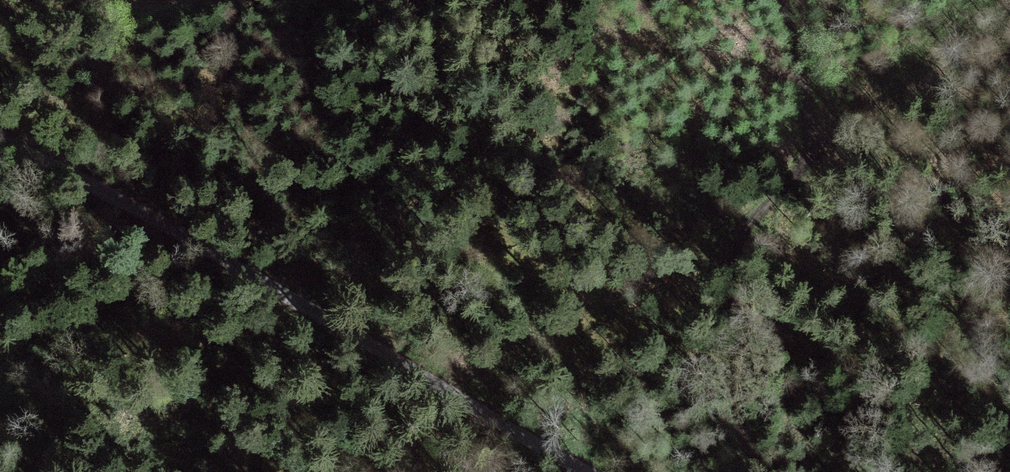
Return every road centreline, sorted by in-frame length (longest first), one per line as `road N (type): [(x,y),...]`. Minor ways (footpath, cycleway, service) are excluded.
road 1 (unclassified): [(0,132),(497,392),(624,471)]
road 2 (track): [(74,0),(112,22),(169,25),(232,0)]
road 3 (track): [(837,121),(778,10),(781,0)]

